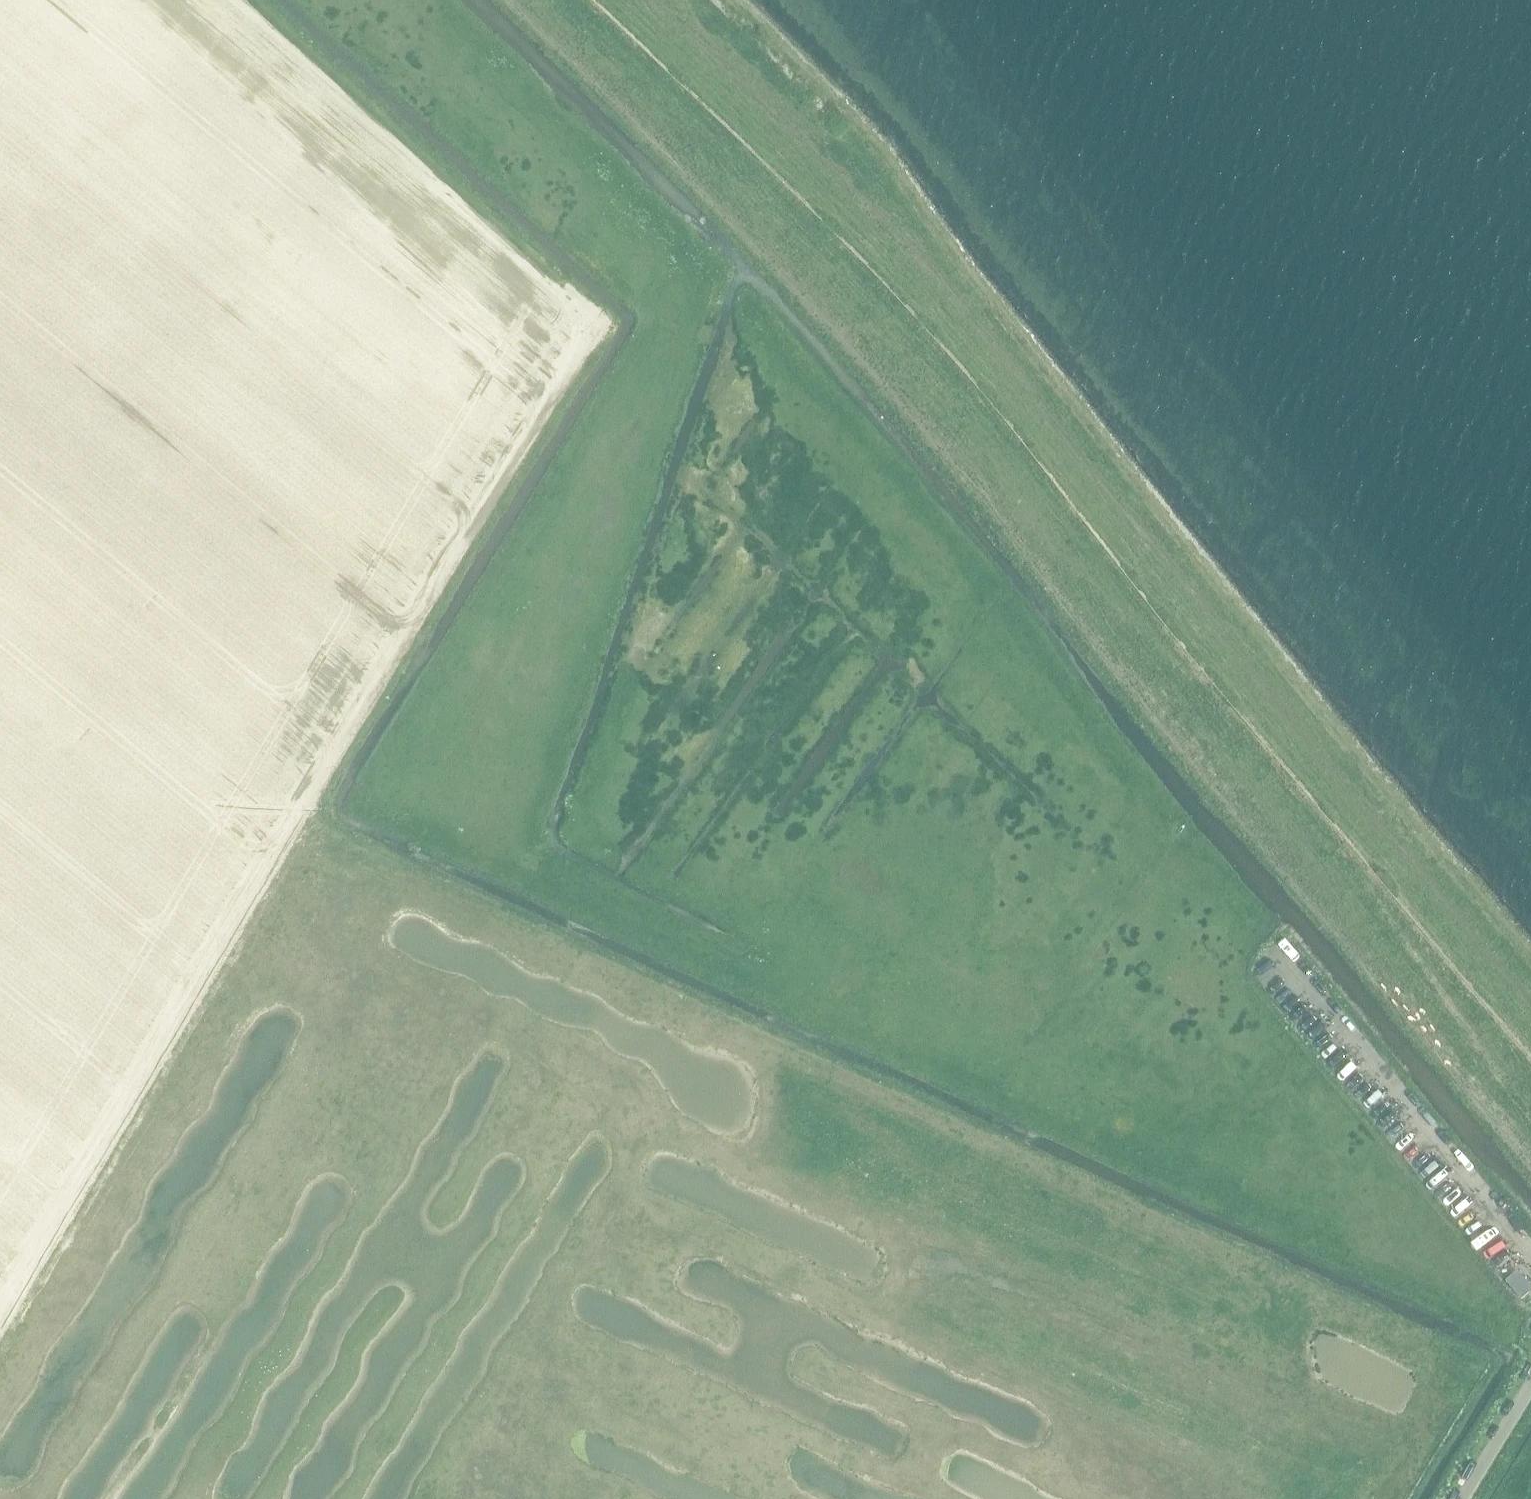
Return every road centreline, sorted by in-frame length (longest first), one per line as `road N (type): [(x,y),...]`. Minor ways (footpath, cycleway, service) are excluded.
road 1 (unclassified): [(1461,1498),(1530,1385)]

